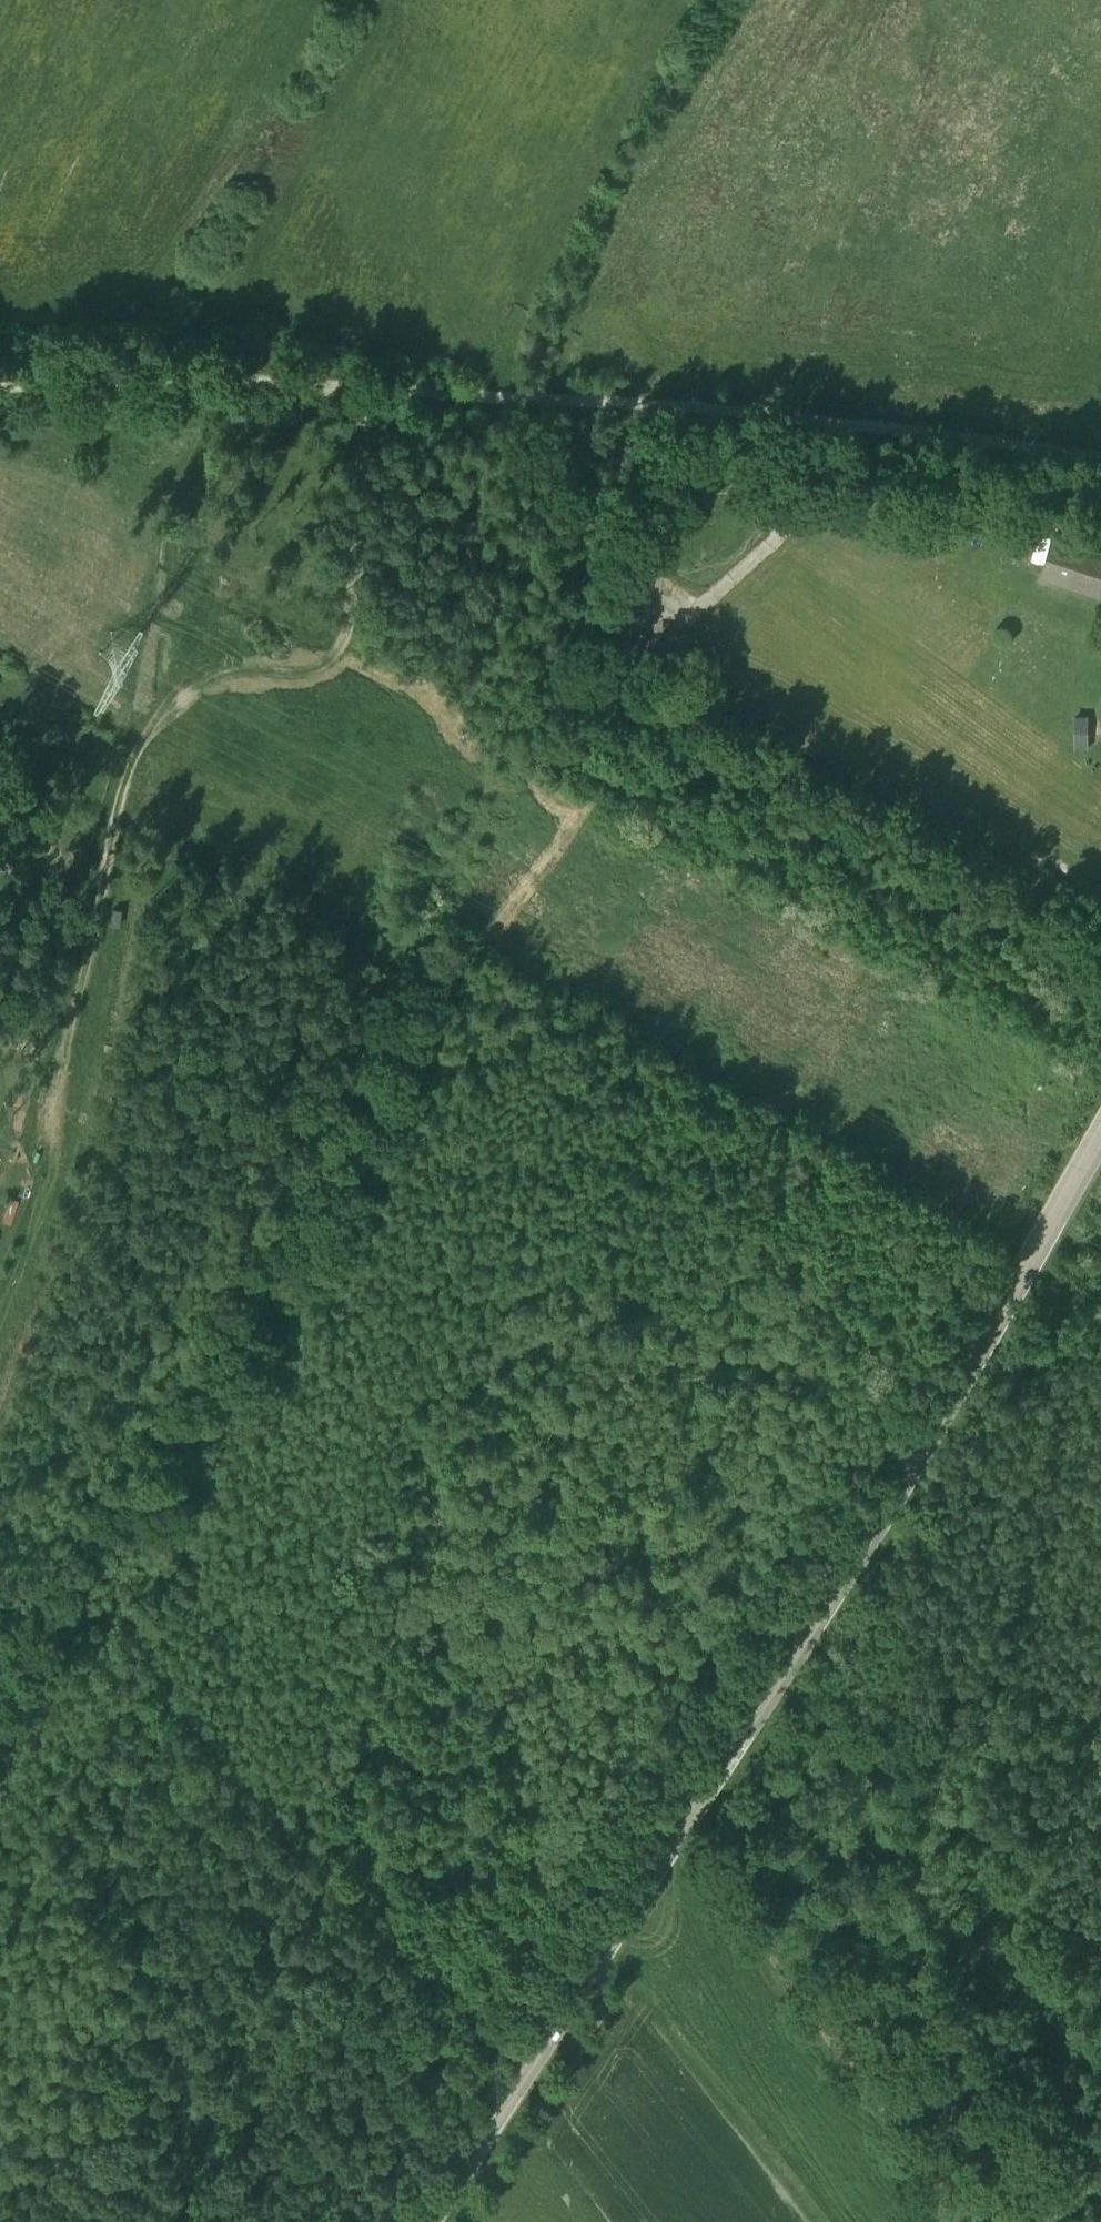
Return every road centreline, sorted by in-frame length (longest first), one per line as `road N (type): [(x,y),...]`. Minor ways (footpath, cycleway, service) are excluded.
road 1 (tertiary): [(424,2221),(897,1492),(1100,1136)]
road 2 (track): [(1100,461),(602,402),(230,381),(0,387)]
road 3 (track): [(355,388),(360,537),(342,653),(333,662),(306,663),(249,650),(202,666),(146,738),(118,797)]

